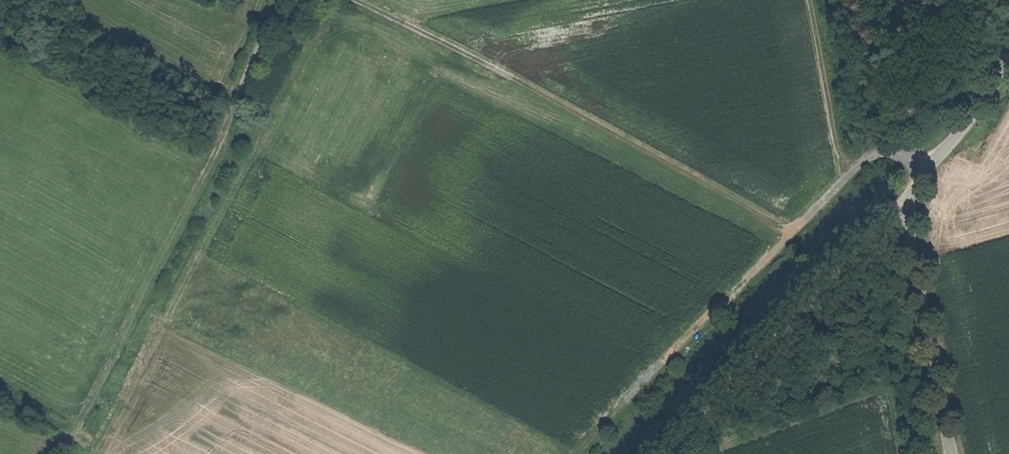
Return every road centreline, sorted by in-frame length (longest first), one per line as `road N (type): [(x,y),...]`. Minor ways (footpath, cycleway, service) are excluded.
road 1 (tertiary): [(1008,60),(996,90),(929,168),(912,204),(909,233),(952,453)]
road 2 (track): [(856,165),(579,453)]
road 3 (track): [(662,453),(893,209),(912,204)]
road 4 (track): [(856,165),(844,153),(817,0)]
road 5 (track): [(874,154),(844,0)]

